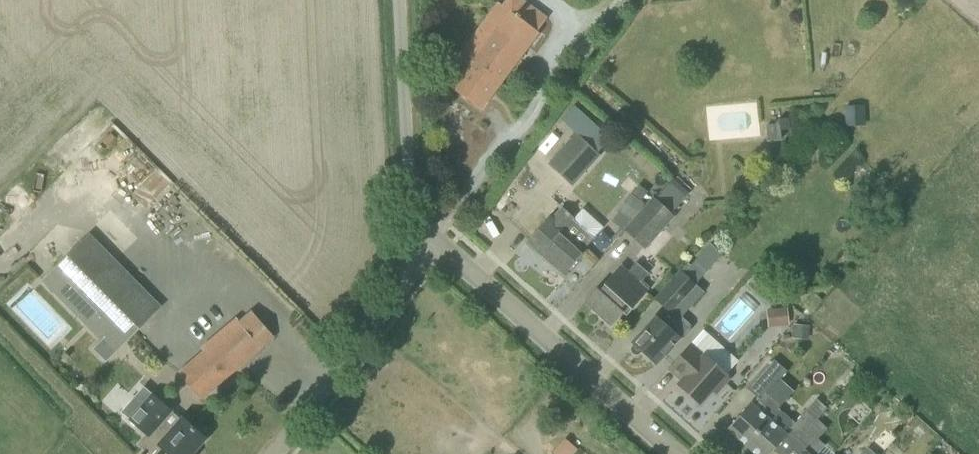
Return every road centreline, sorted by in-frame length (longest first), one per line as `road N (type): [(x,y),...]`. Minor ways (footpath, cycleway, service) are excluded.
road 1 (residential): [(665,453),(426,243)]
road 2 (residential): [(270,453),(426,243)]
road 3 (unclassified): [(426,243),(412,190),(401,0)]

